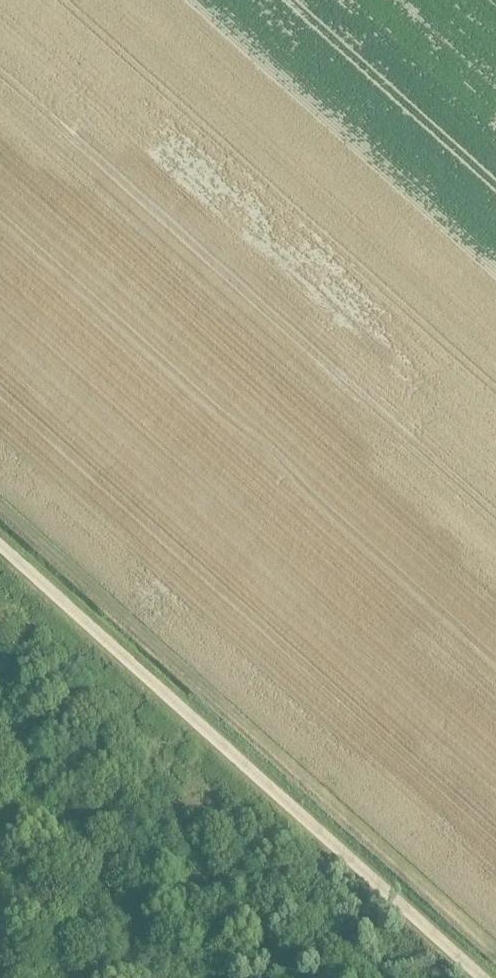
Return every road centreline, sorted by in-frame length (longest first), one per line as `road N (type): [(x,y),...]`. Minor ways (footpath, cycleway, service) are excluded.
road 1 (track): [(484,977),(0,545)]

